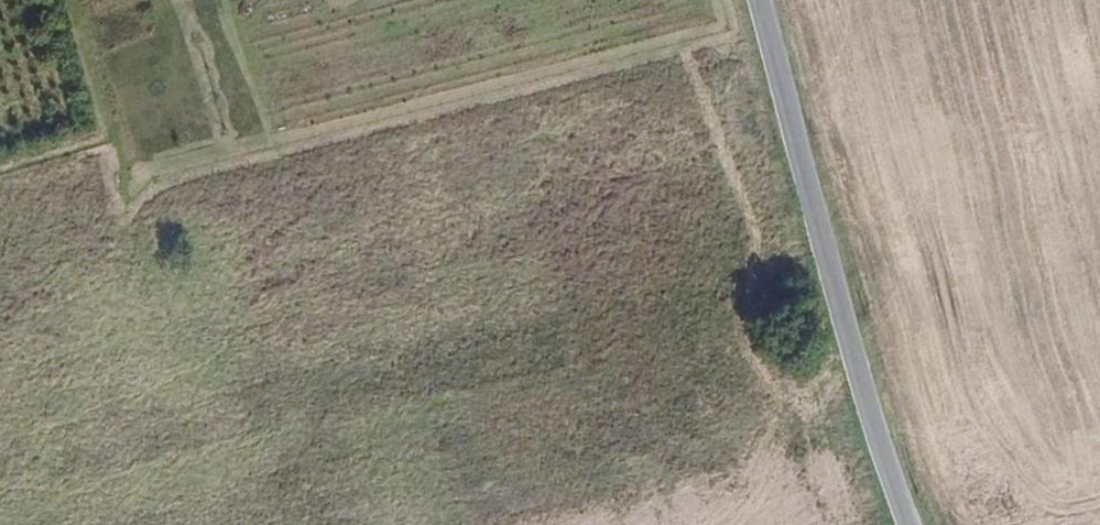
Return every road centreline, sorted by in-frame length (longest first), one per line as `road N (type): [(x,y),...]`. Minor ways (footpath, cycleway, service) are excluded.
road 1 (residential): [(762,0),(910,524)]

